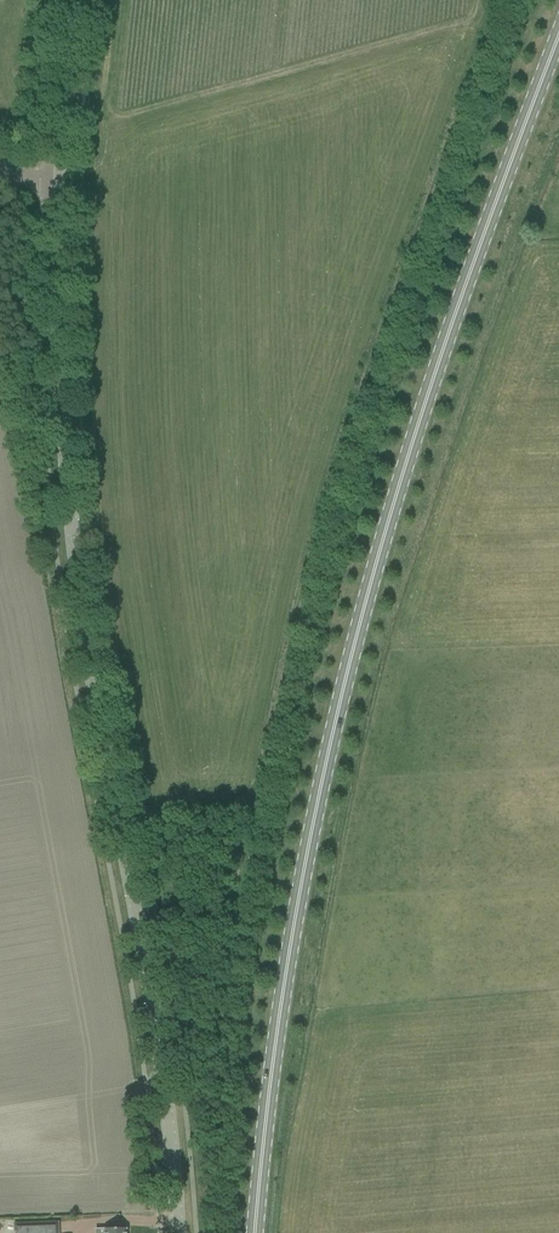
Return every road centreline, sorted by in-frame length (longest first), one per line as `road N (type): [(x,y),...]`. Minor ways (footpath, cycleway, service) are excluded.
road 1 (primary): [(256,1232),(276,1014),(331,704),(447,324),(558,27)]
road 2 (tertiary): [(177,1232),(164,1087),(65,495),(56,347),(60,178)]
road 3 (tertiary): [(60,178),(77,0)]

